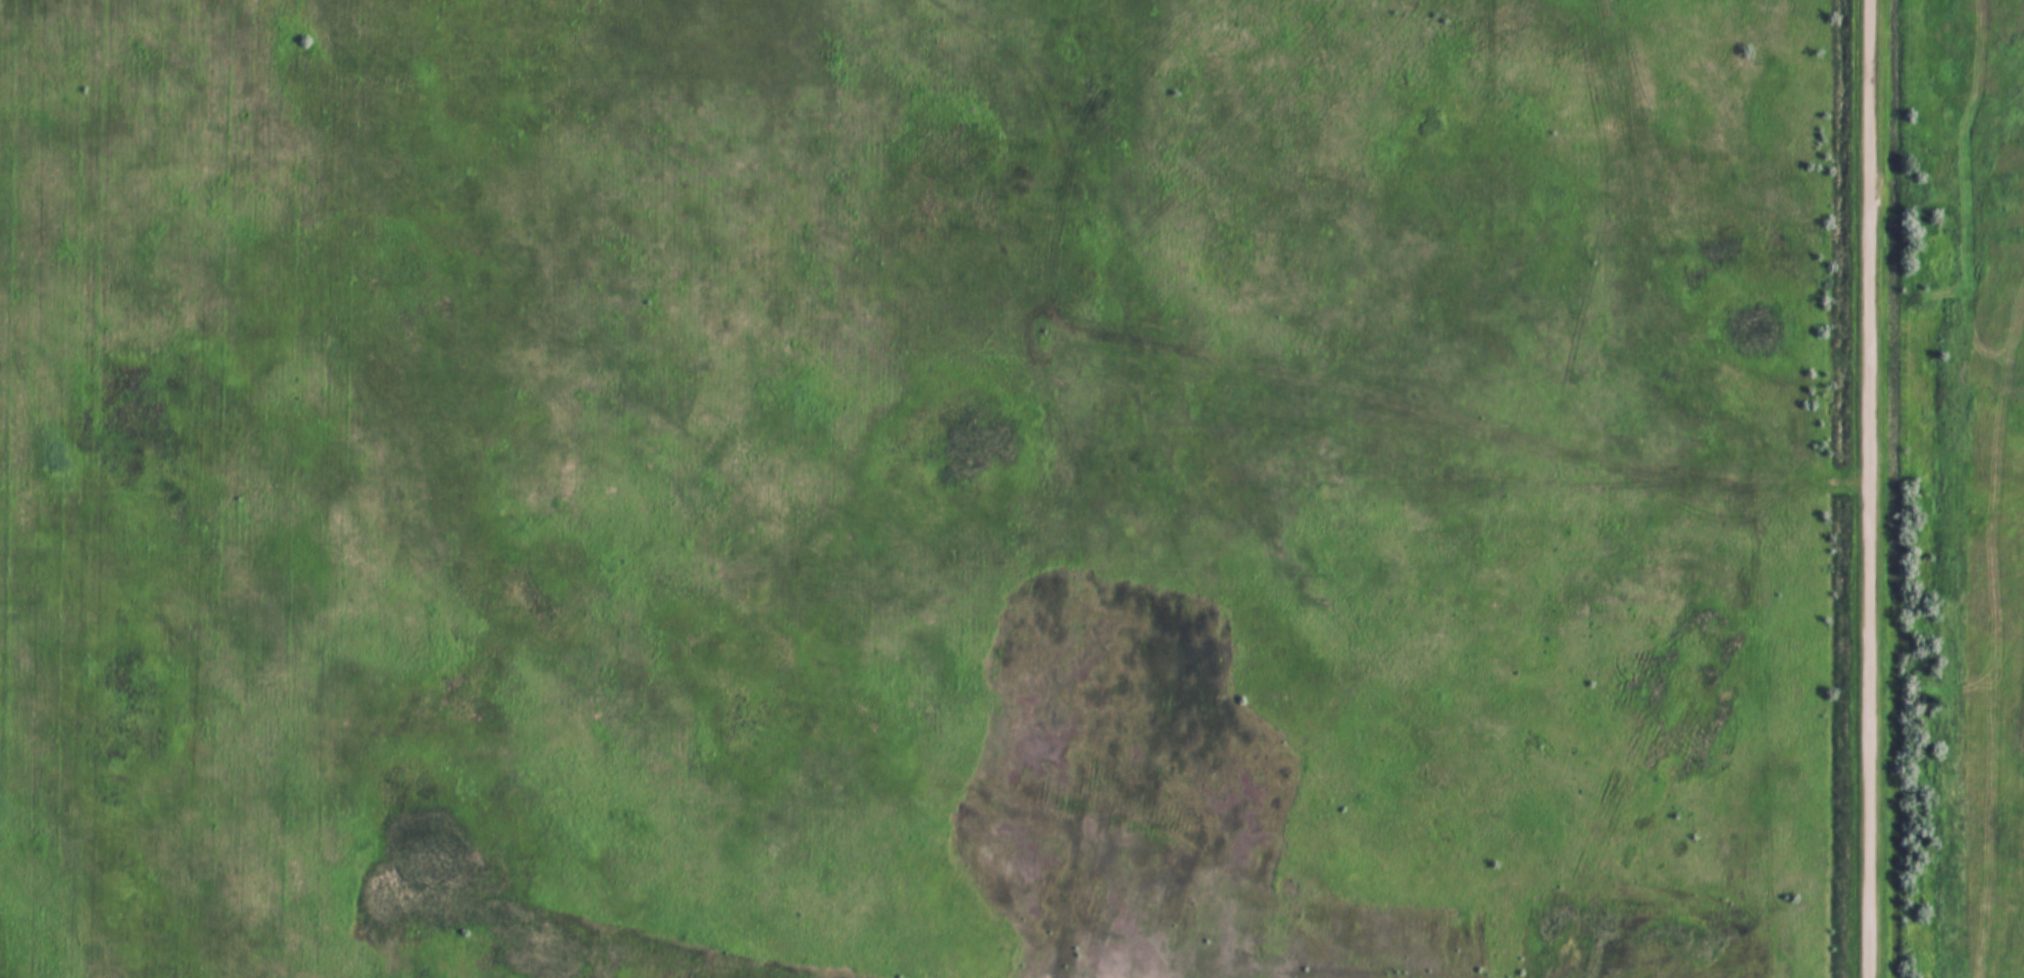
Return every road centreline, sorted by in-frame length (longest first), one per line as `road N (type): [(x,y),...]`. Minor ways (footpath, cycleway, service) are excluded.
road 1 (track): [(1873,977),(1873,0)]

